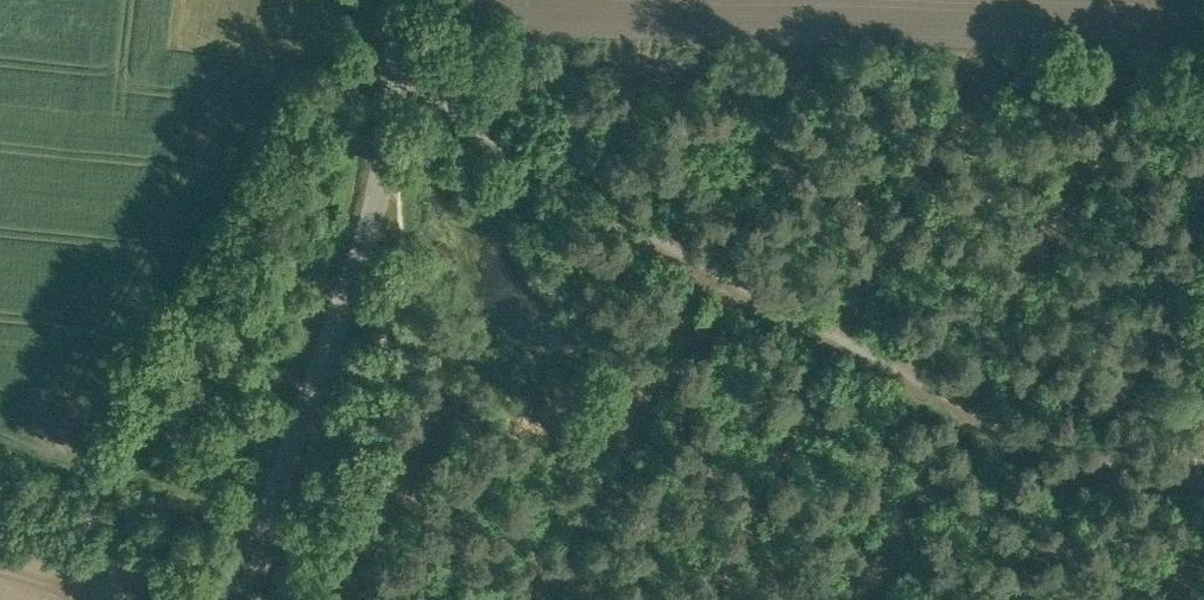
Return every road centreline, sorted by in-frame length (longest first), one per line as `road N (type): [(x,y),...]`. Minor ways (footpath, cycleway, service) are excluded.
road 1 (track): [(1203,486),(1032,445),(547,173),(431,77),(396,59)]
road 2 (unclassified): [(235,599),(369,221),(399,0)]
road 3 (track): [(1068,459),(1203,211)]
road 4 (track): [(265,518),(80,465)]

